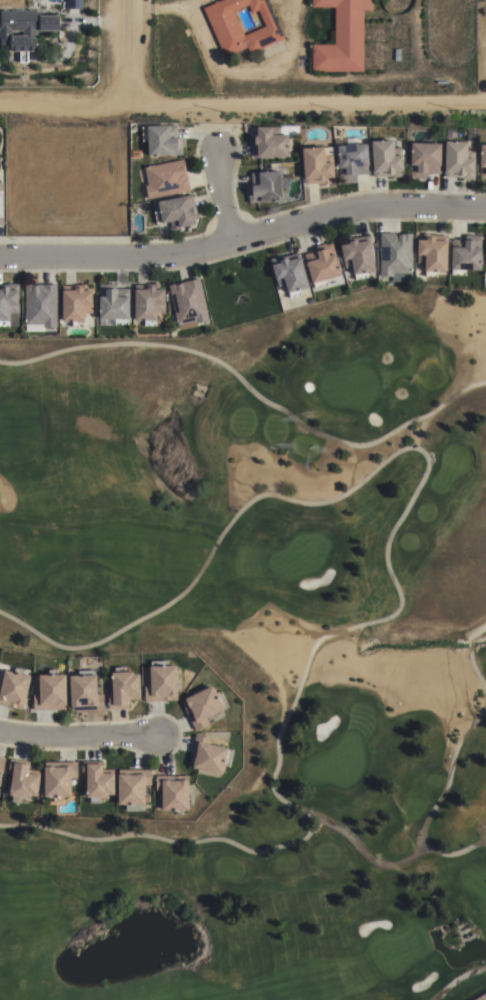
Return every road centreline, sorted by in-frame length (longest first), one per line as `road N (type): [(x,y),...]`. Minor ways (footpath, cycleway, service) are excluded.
road 1 (residential): [(485,207),(349,204),(195,251),(0,254)]
road 2 (residential): [(0,98),(485,96)]
road 3 (residential): [(0,733),(161,734)]

